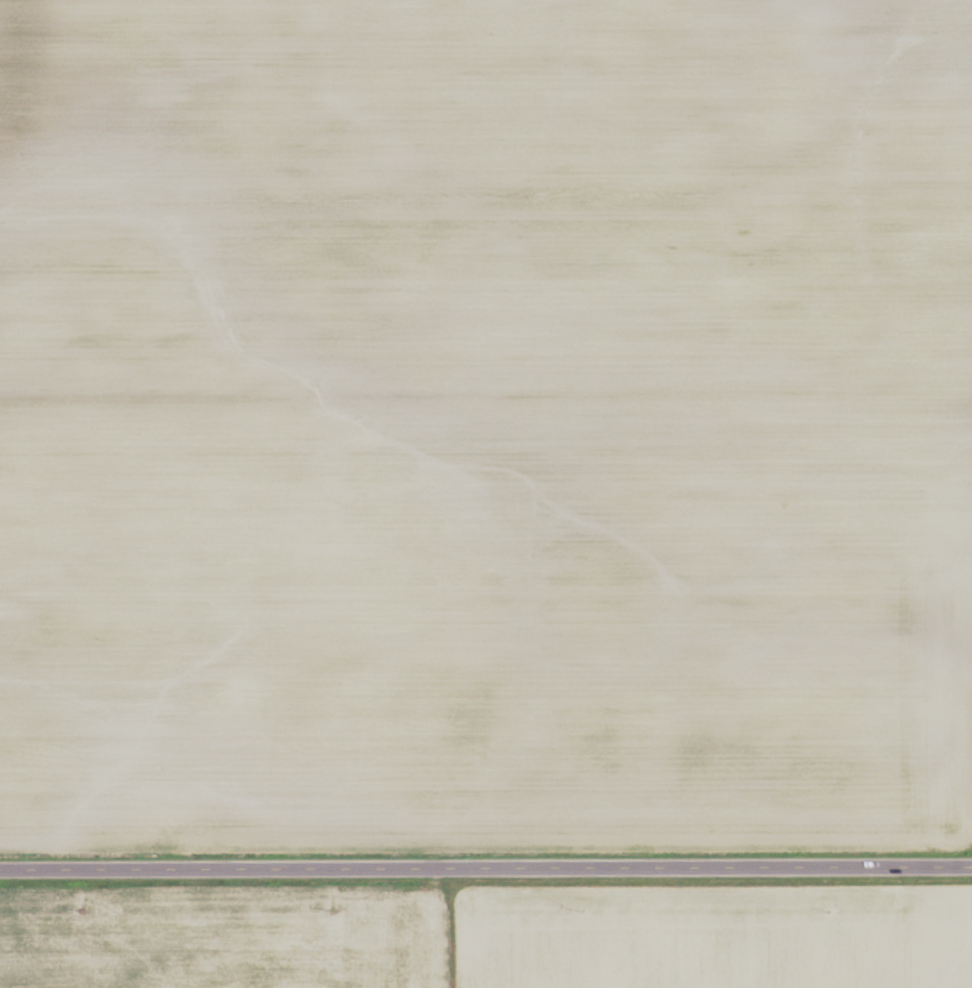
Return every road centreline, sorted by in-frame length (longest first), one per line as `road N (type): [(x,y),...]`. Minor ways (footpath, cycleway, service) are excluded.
road 1 (tertiary): [(0,870),(971,867)]

